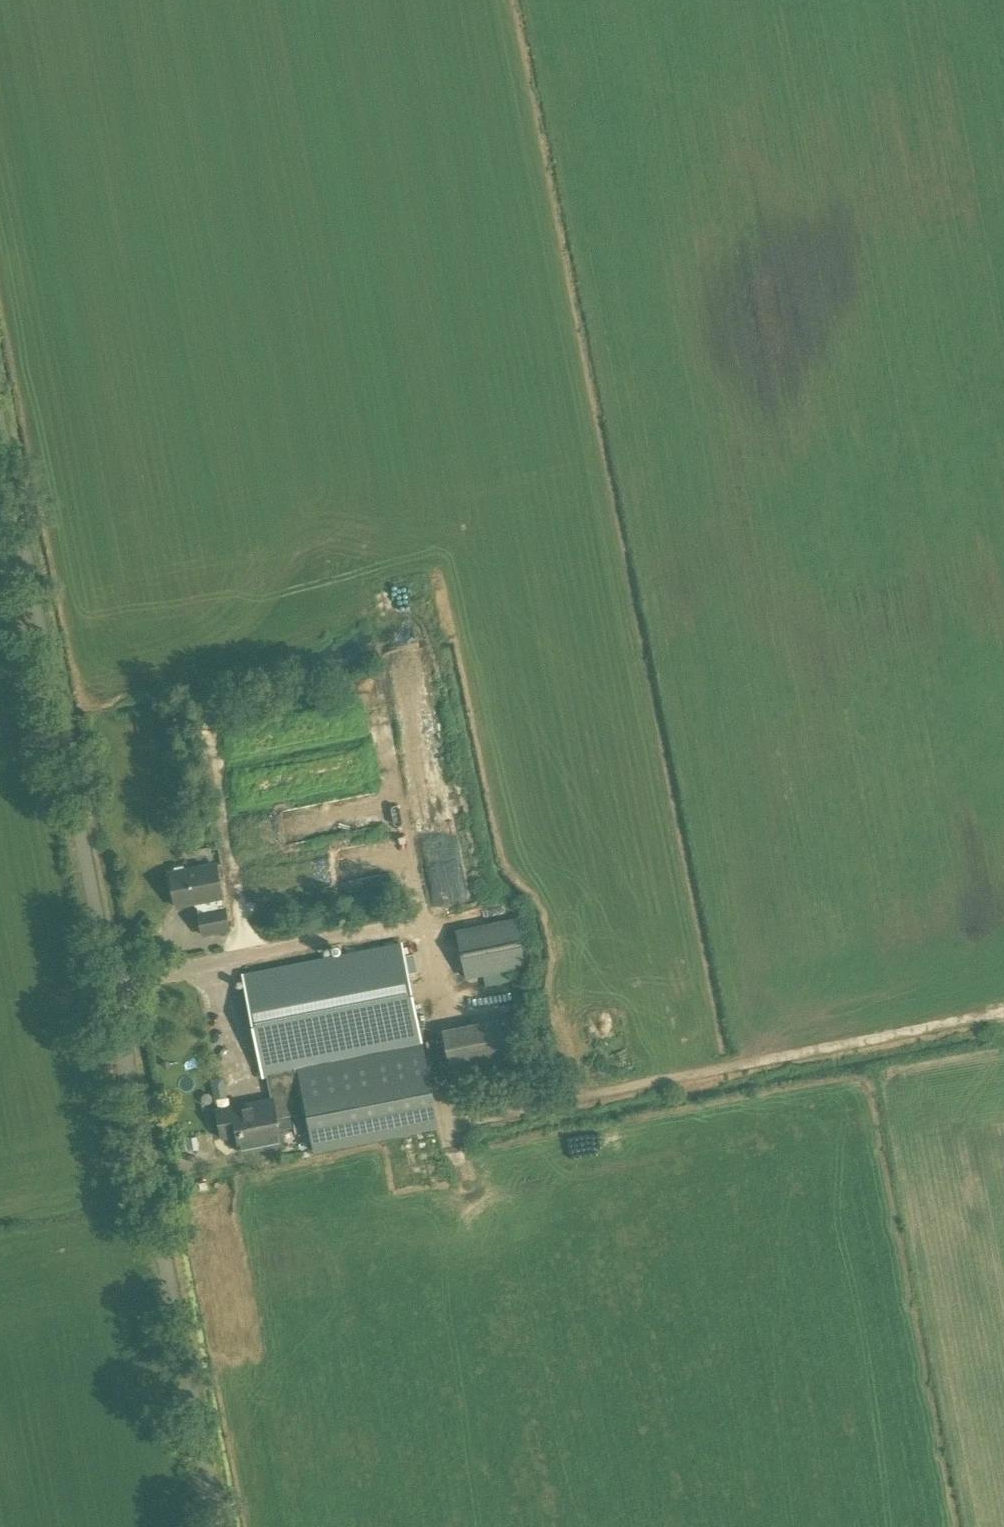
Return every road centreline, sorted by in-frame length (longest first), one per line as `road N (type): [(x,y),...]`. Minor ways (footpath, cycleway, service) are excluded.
road 1 (unclassified): [(213,1526),(0,451)]

